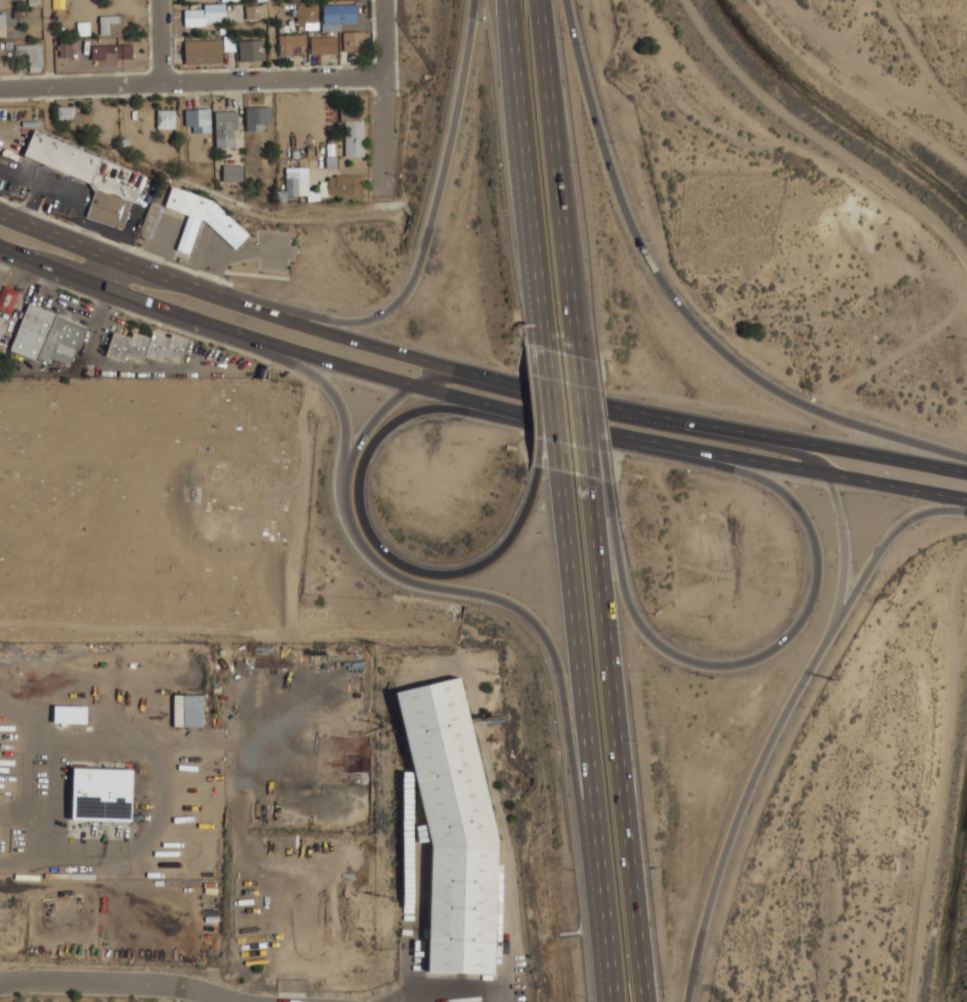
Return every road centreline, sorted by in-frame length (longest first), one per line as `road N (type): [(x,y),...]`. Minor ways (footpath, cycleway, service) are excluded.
road 1 (motorway): [(457,371),(413,385),(348,458),(353,524),(395,572),(508,602),(552,646),(607,925)]
road 2 (motorway): [(966,465),(774,386),(699,322),(666,282),(621,190),(571,0)]
road 3 (motorway): [(653,441),(756,477),(804,518),(815,545),(815,585),(783,640),(732,663),(700,661),(647,628),(629,593),(613,486)]
road 4 (motorway): [(478,0),(460,115),(424,260),(407,292),(364,320),(194,287)]
road 5 (secondary): [(0,249),(492,408)]
road 6 (secondary): [(457,371),(194,287),(0,211)]
road 7 (secondary): [(492,408),(966,503)]
road 8 (motorway): [(564,471),(608,939)]
road 9 (motorway): [(543,465),(522,524),(479,564),(432,571),(392,555),(378,540),(363,477),(389,429),(428,411),(492,408)]
road 10 (track): [(687,0),(702,33),(756,90),(908,198),(966,265)]
road 11 (motorway): [(690,1001),(730,843),(765,754),(826,639)]
road 12 (residential): [(0,88),(386,75)]
road 13 (motorway): [(584,356),(539,0)]
road 14 (motorway): [(508,0),(551,350)]
road 15 (motorway): [(623,754),(596,476)]
road 16 (motorway): [(152,304),(166,319),(294,363),(324,382),(346,416),(348,458)]
road 17 (motorway): [(651,1001),(623,754)]
road 18 (secondary): [(769,438),(533,392)]
road 19 (motorway): [(826,639),(842,582),(839,505),(813,458),(769,438)]
road 20 (residential): [(0,981),(169,984),(236,1001)]
road 21 (motorway): [(826,639),(890,538),(916,516),(966,503)]
road 22 (secondary): [(966,470),(769,438)]
road 23 (residential): [(384,0),(381,189)]
road 24 (motorway): [(596,476),(584,356)]

